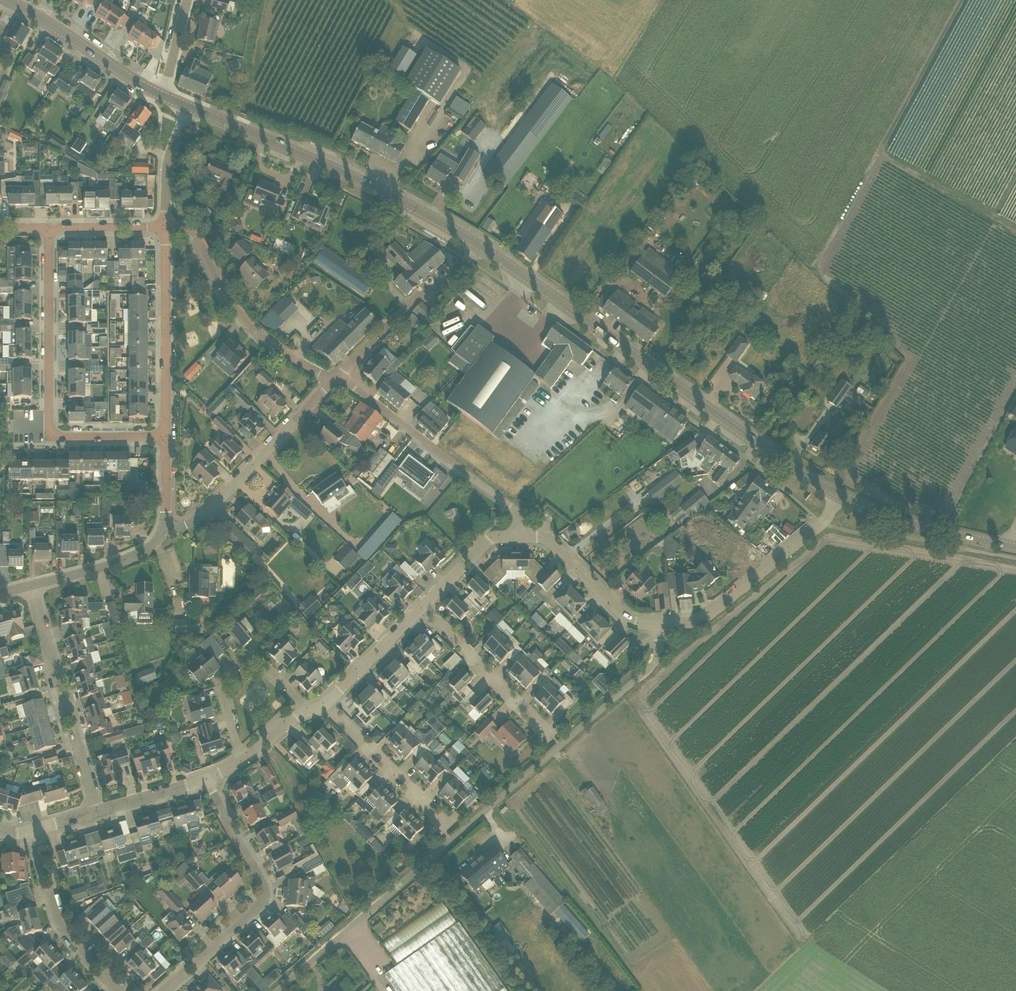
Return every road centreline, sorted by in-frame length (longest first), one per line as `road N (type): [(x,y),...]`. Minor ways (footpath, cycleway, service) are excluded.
road 1 (unclassified): [(277,990),(637,682),(659,659),(661,624)]
road 2 (secondary): [(835,496),(476,246)]
road 3 (secondary): [(476,246),(390,195),(188,108)]
road 4 (residential): [(165,438),(53,434),(48,227)]
road 5 (residential): [(169,990),(266,896),(210,780)]
road 6 (residential): [(344,381),(252,333),(191,233),(163,225)]
road 7 (residential): [(518,531),(515,515),(497,497),(344,381)]
road 8 (residential): [(95,809),(31,585)]
road 9 (unclassified): [(167,531),(344,381)]
road 10 (residential): [(661,624),(706,616),(825,522),(835,496)]
road 11 (residential): [(165,438),(163,225)]
road 12 (residential): [(243,763),(219,684),(253,655),(312,712)]
road 13 (unclassified): [(344,381),(410,301),(476,246)]
road 14 (secondary): [(167,99),(7,0)]
road 15 (secondary): [(1015,546),(918,526),(835,496)]
road 16 (residential): [(24,831),(46,911),(114,990)]
road 17 (residential): [(554,739),(427,610)]
road 18 (residential): [(445,832),(323,705)]
road 19 (residential): [(518,531),(556,550),(624,616),(661,624)]
road 20 (unclassified): [(31,585),(132,556),(167,531)]
road 21 (residential): [(323,705),(427,610)]
road 22 (residential): [(427,610),(488,541),(518,531)]
road 23 (residential): [(163,225),(167,160),(188,108)]

